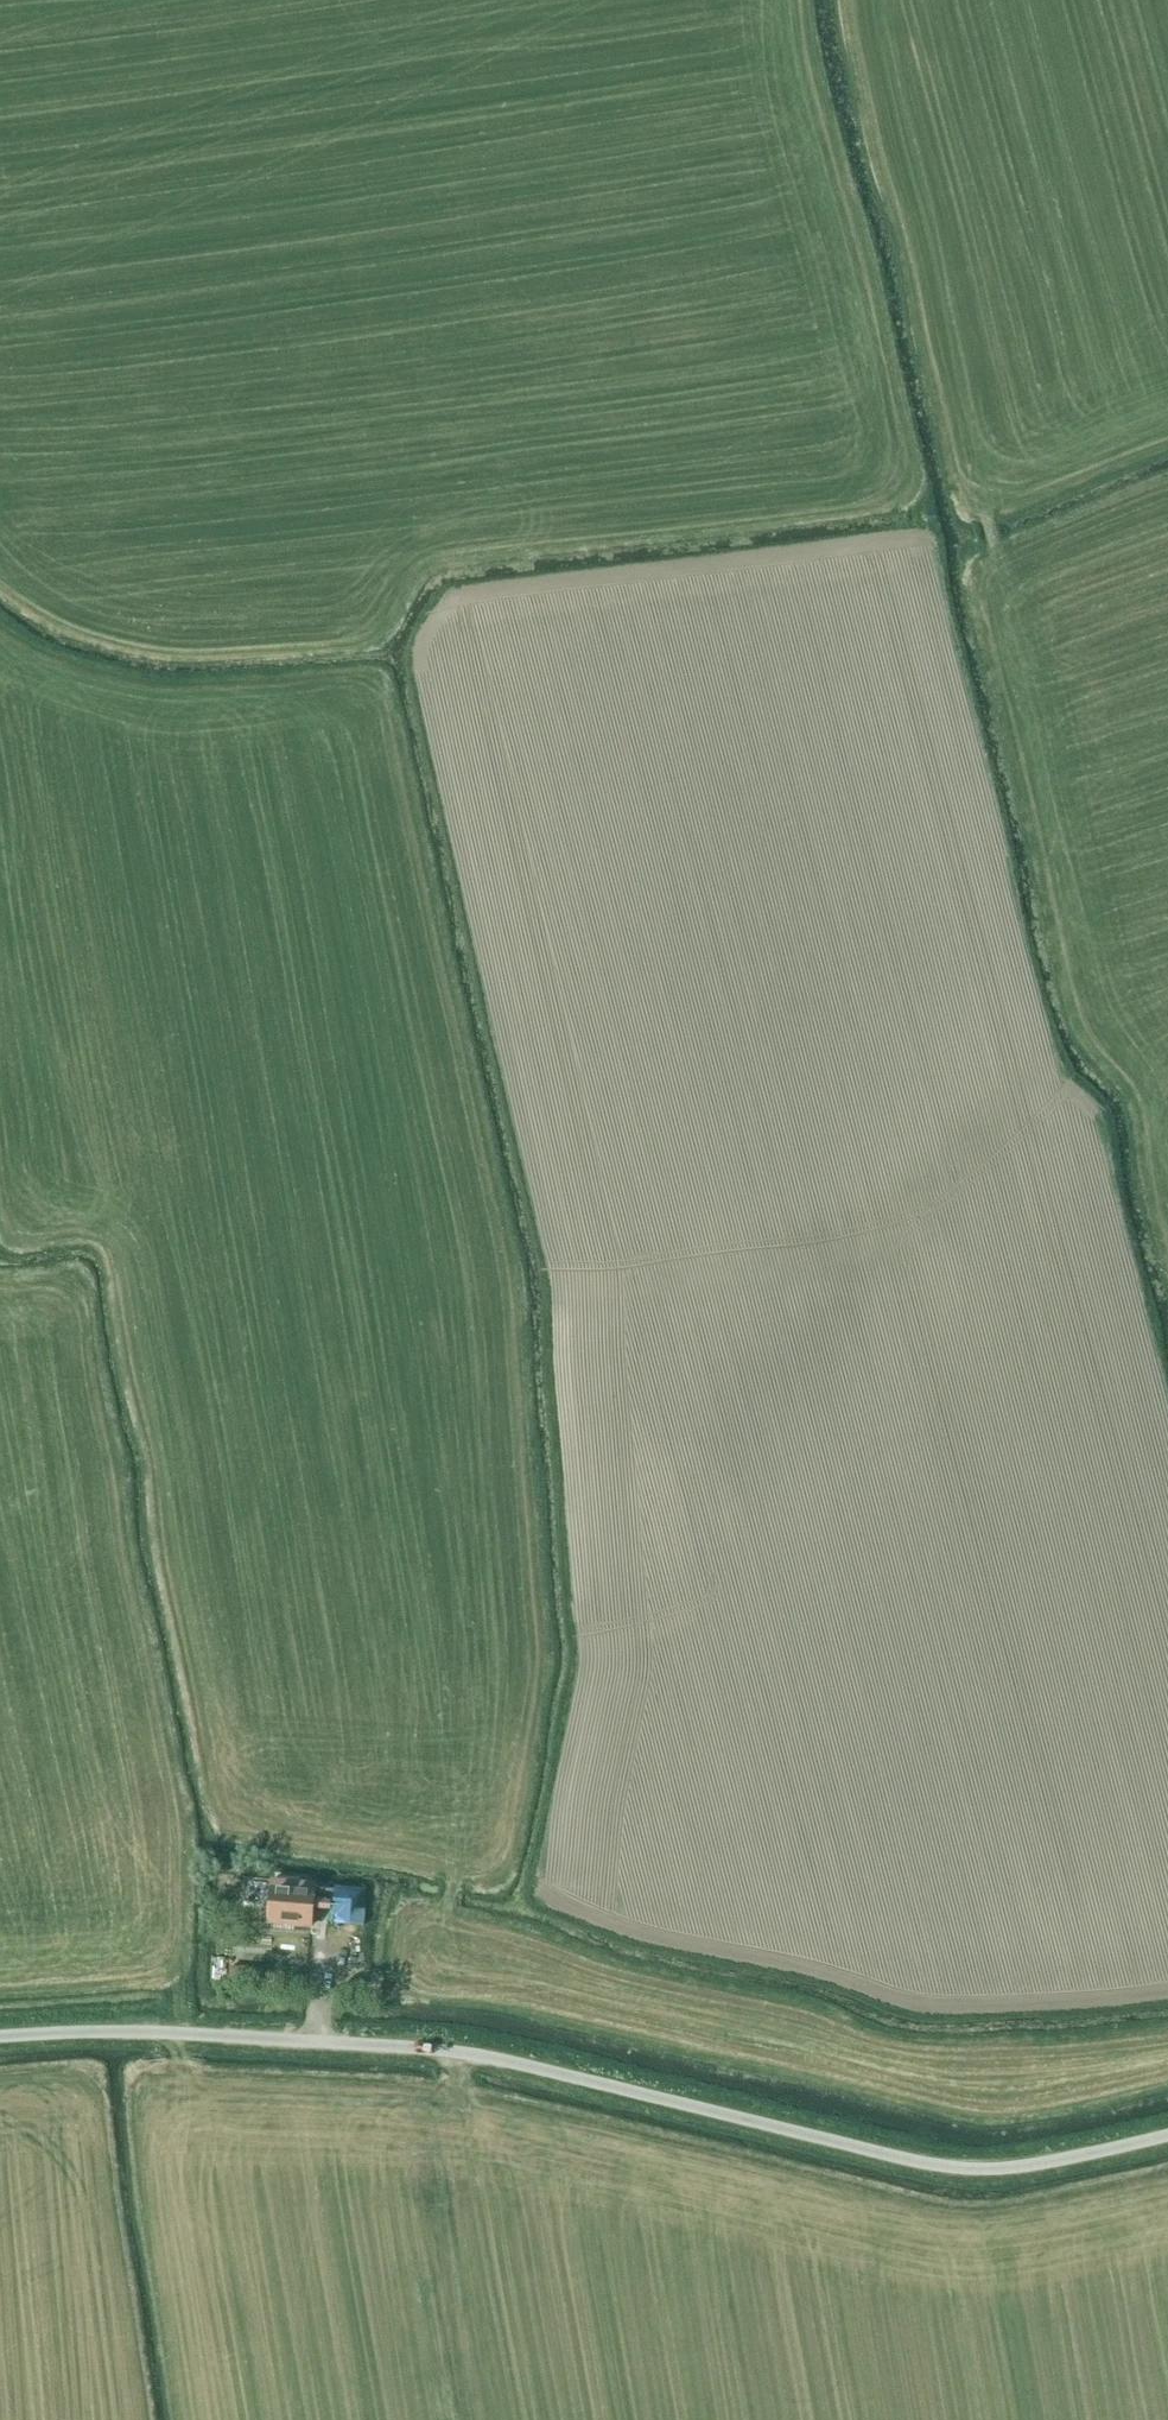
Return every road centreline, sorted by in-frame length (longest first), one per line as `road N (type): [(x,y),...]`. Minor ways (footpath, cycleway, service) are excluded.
road 1 (unclassified): [(0,2036),(165,2033),(471,2055),(957,2168),(1036,2166),(1167,2136)]

